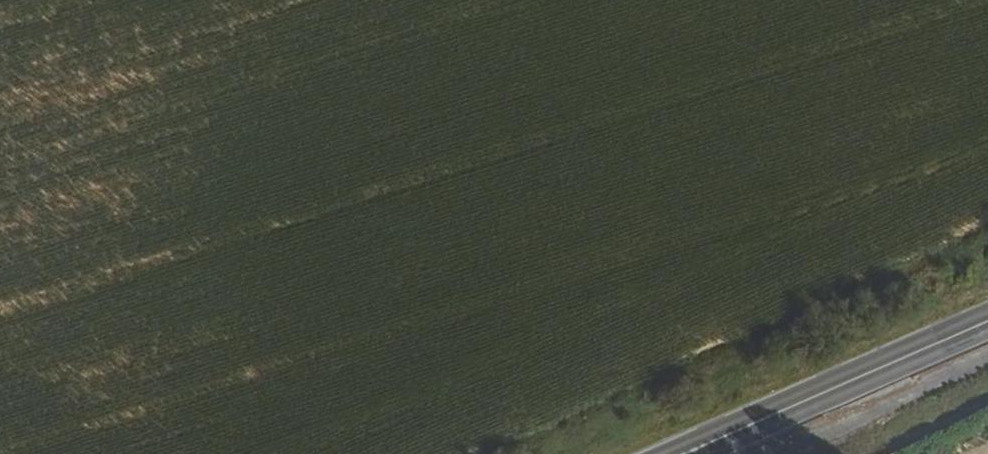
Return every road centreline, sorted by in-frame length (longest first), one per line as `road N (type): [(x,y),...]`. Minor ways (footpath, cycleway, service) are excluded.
road 1 (secondary): [(684,452),(987,320)]

